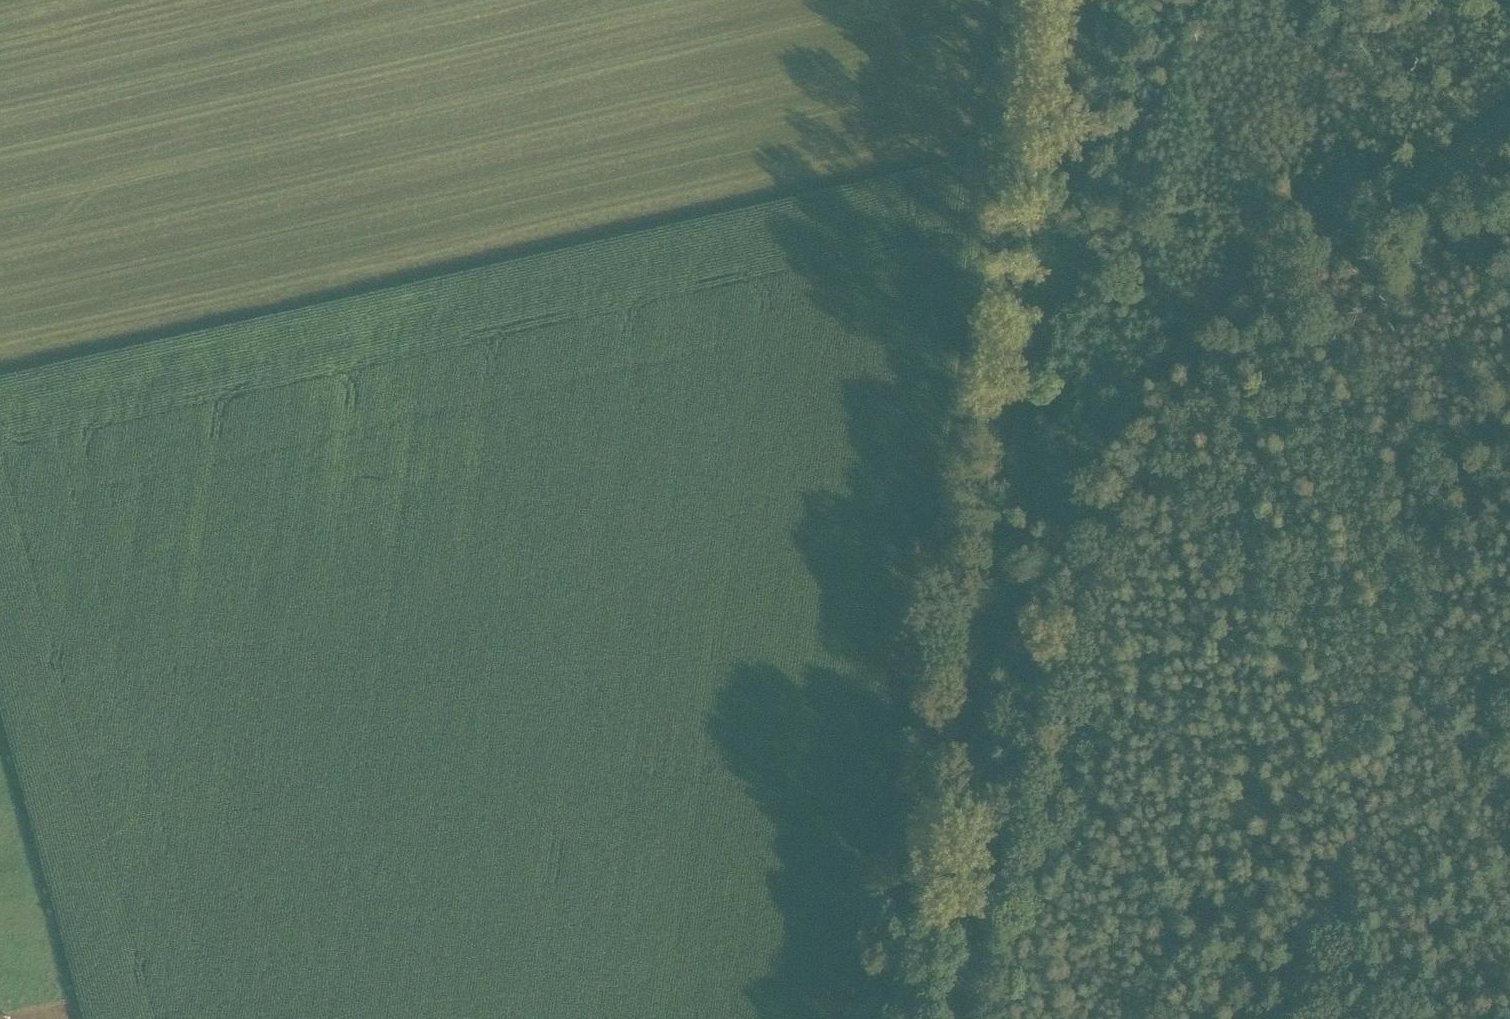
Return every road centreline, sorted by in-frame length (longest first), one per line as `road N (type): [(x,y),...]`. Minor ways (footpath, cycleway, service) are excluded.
road 1 (track): [(1090,0),(967,874)]
road 2 (track): [(967,874),(947,1018)]

